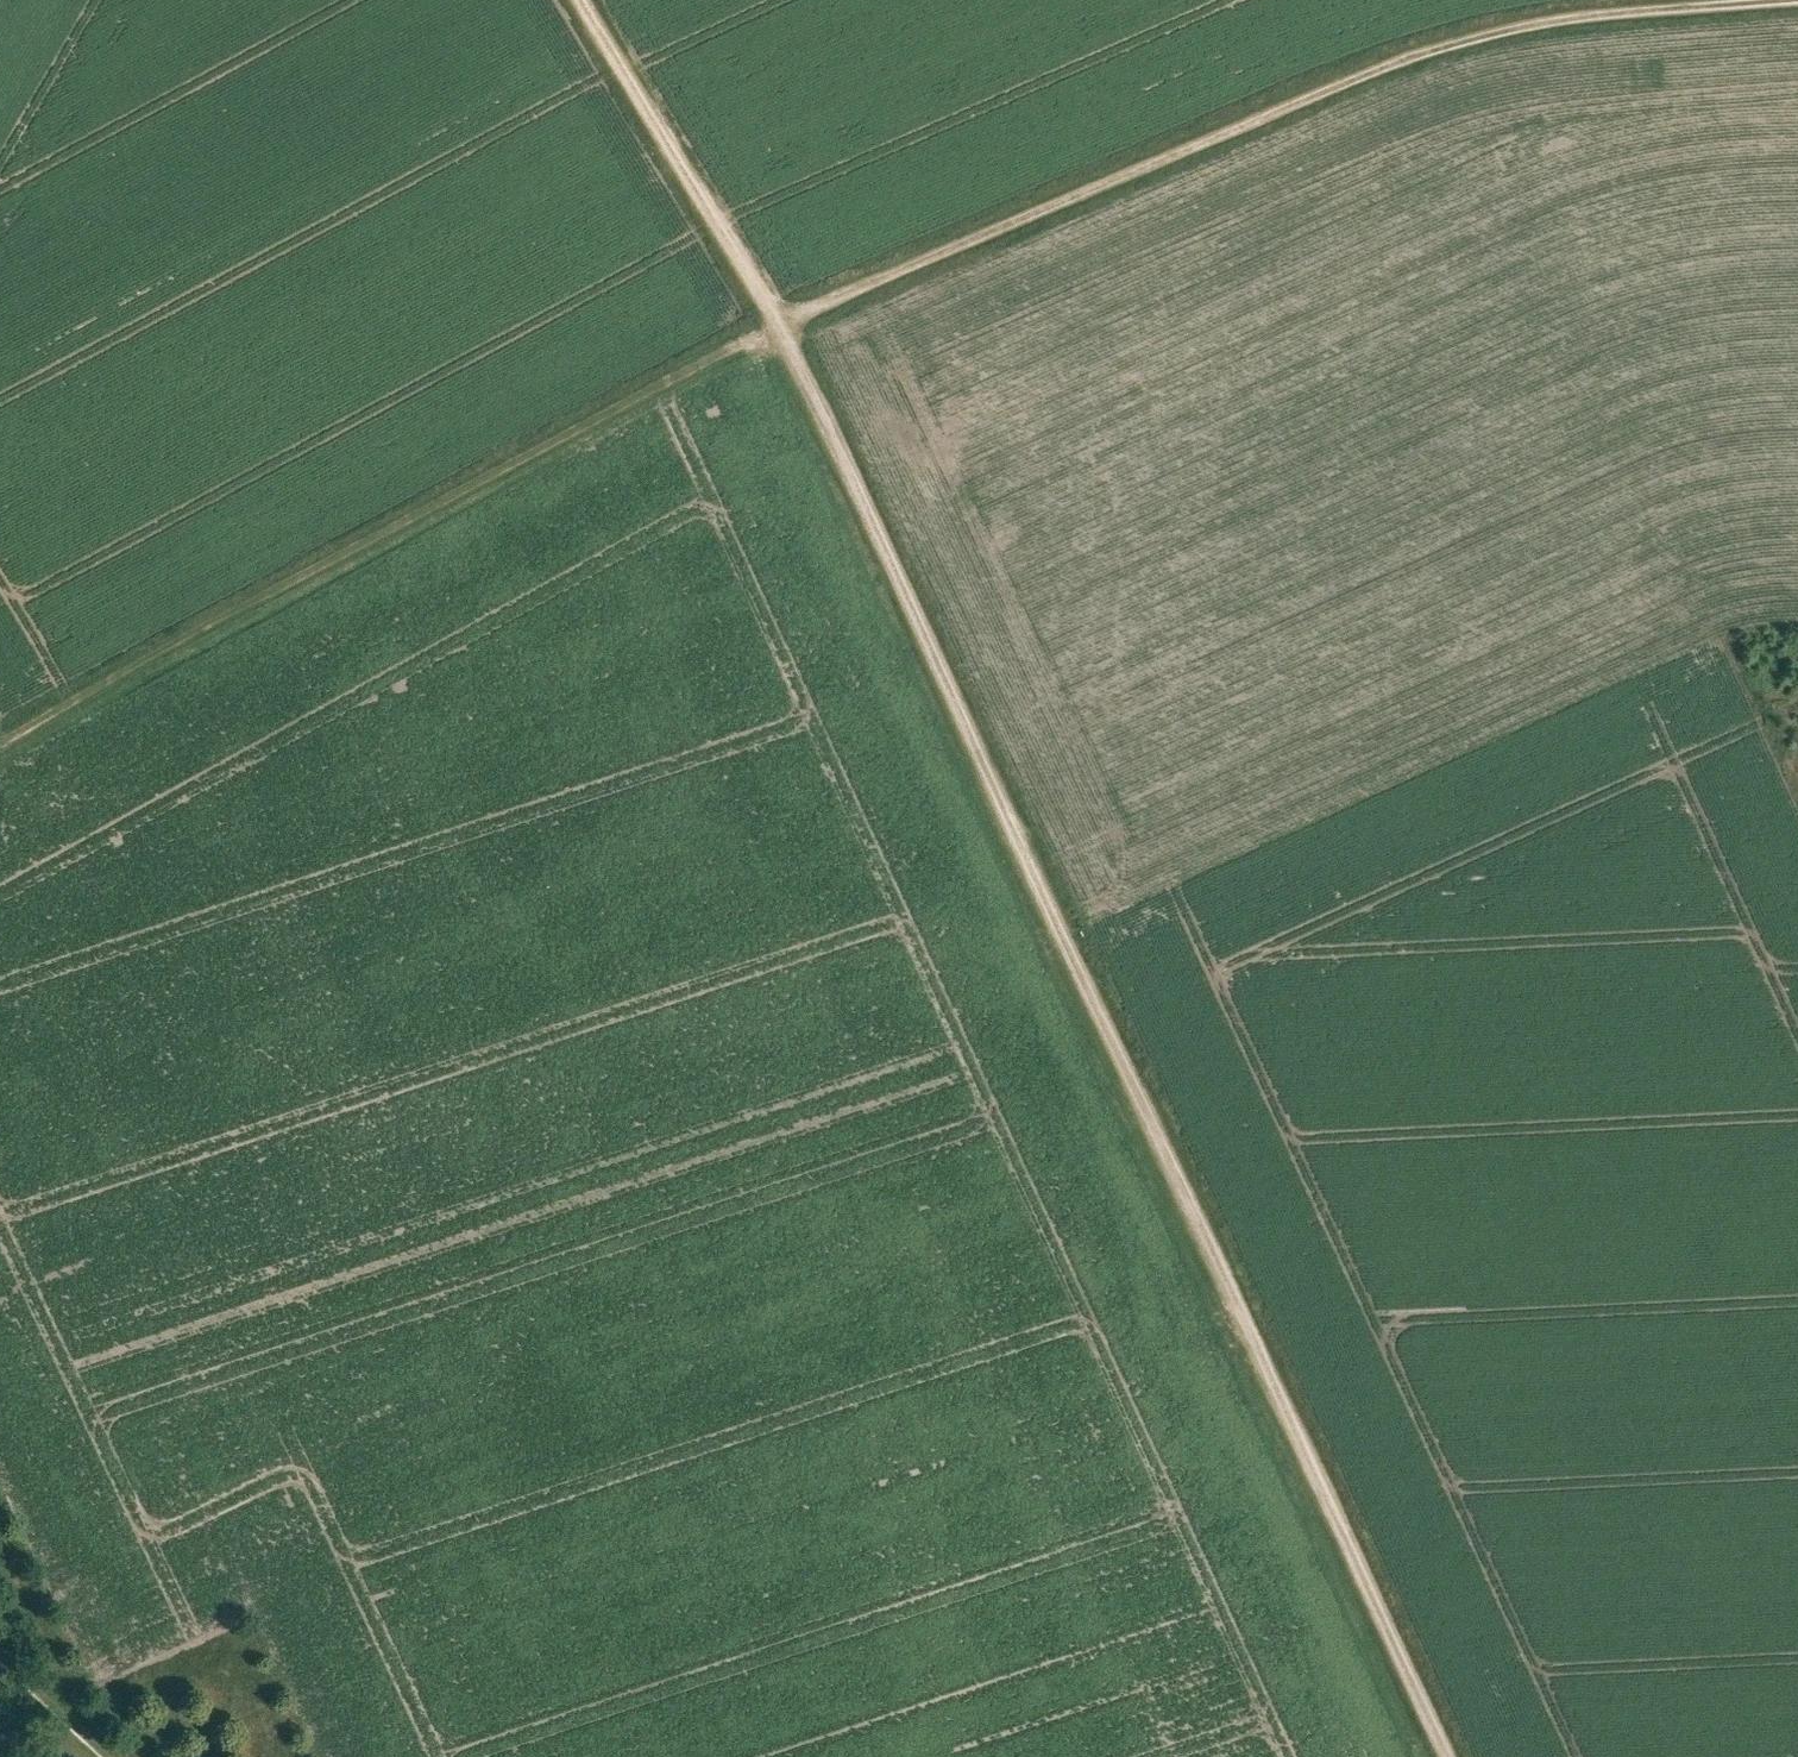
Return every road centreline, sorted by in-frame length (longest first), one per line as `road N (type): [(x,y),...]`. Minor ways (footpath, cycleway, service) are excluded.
road 1 (track): [(1443,1756),(778,324)]
road 2 (track): [(1748,0),(1533,19),(1461,36),(778,324)]
road 3 (track): [(778,324),(0,746)]
road 4 (track): [(778,324),(580,0)]

